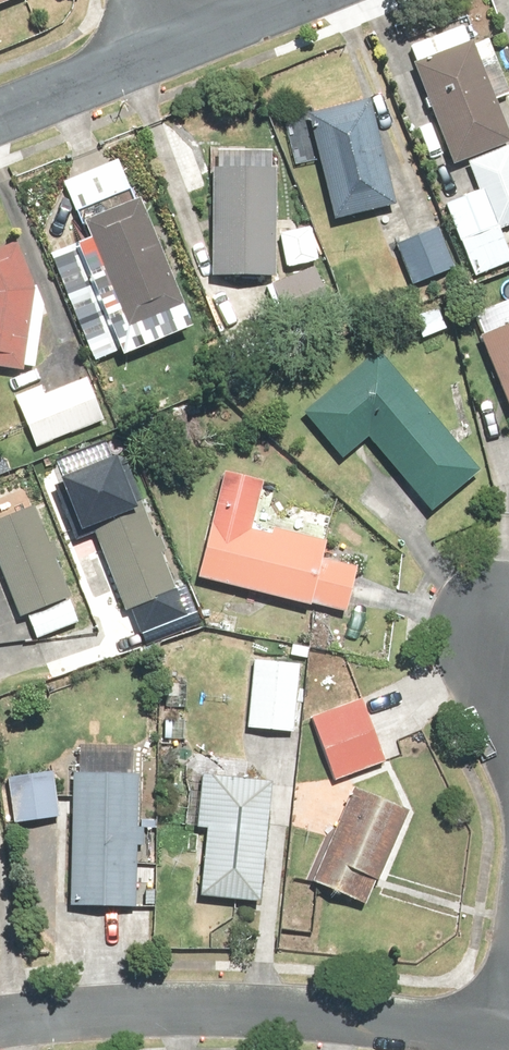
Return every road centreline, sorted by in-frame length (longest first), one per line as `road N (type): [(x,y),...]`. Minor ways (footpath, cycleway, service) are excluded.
road 1 (residential): [(0,1021),(205,1010),(508,1036)]
road 2 (residential): [(0,112),(161,47)]
road 3 (residential): [(161,47),(277,0)]

